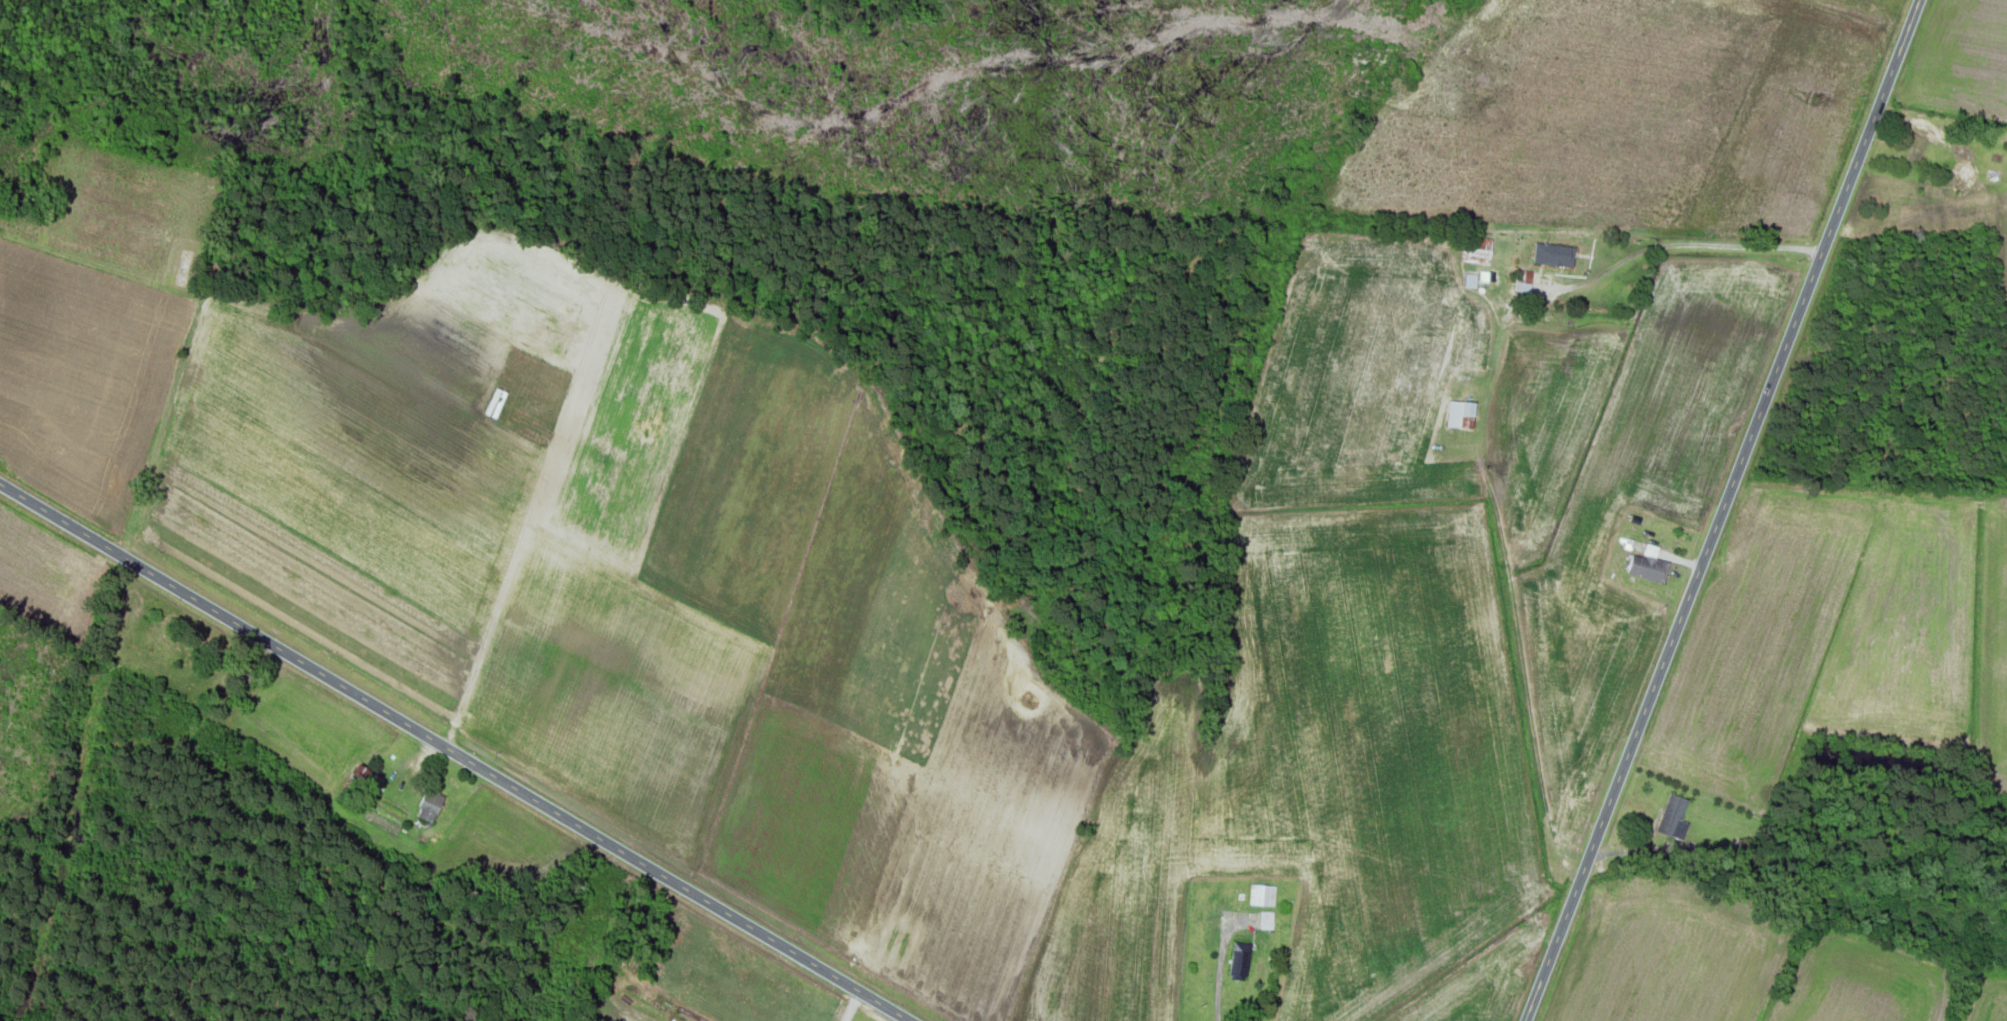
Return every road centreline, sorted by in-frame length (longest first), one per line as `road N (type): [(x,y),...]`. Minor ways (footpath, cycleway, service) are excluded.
road 1 (residential): [(1525,1020),(1918,0)]
road 2 (residential): [(910,1020),(0,484)]

